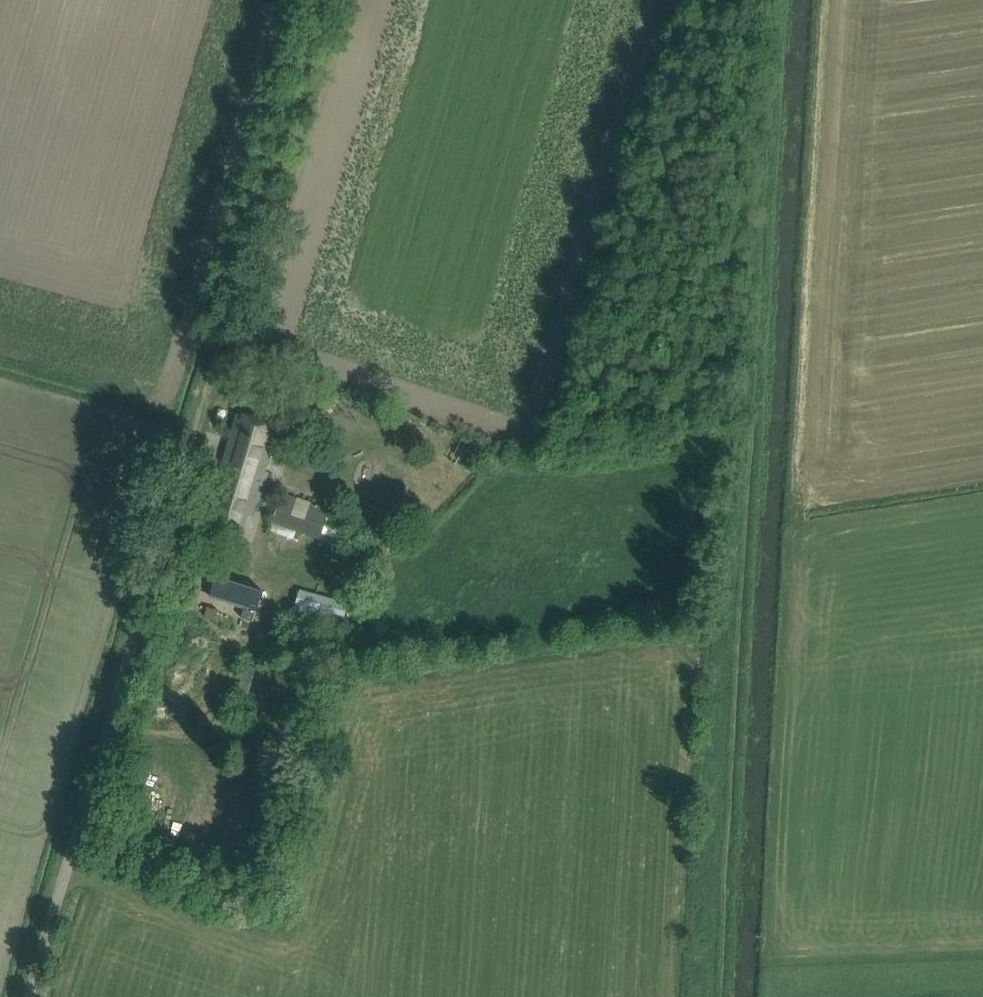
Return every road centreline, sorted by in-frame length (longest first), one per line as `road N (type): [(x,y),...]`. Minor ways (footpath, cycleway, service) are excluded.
road 1 (residential): [(27,996),(164,552)]

